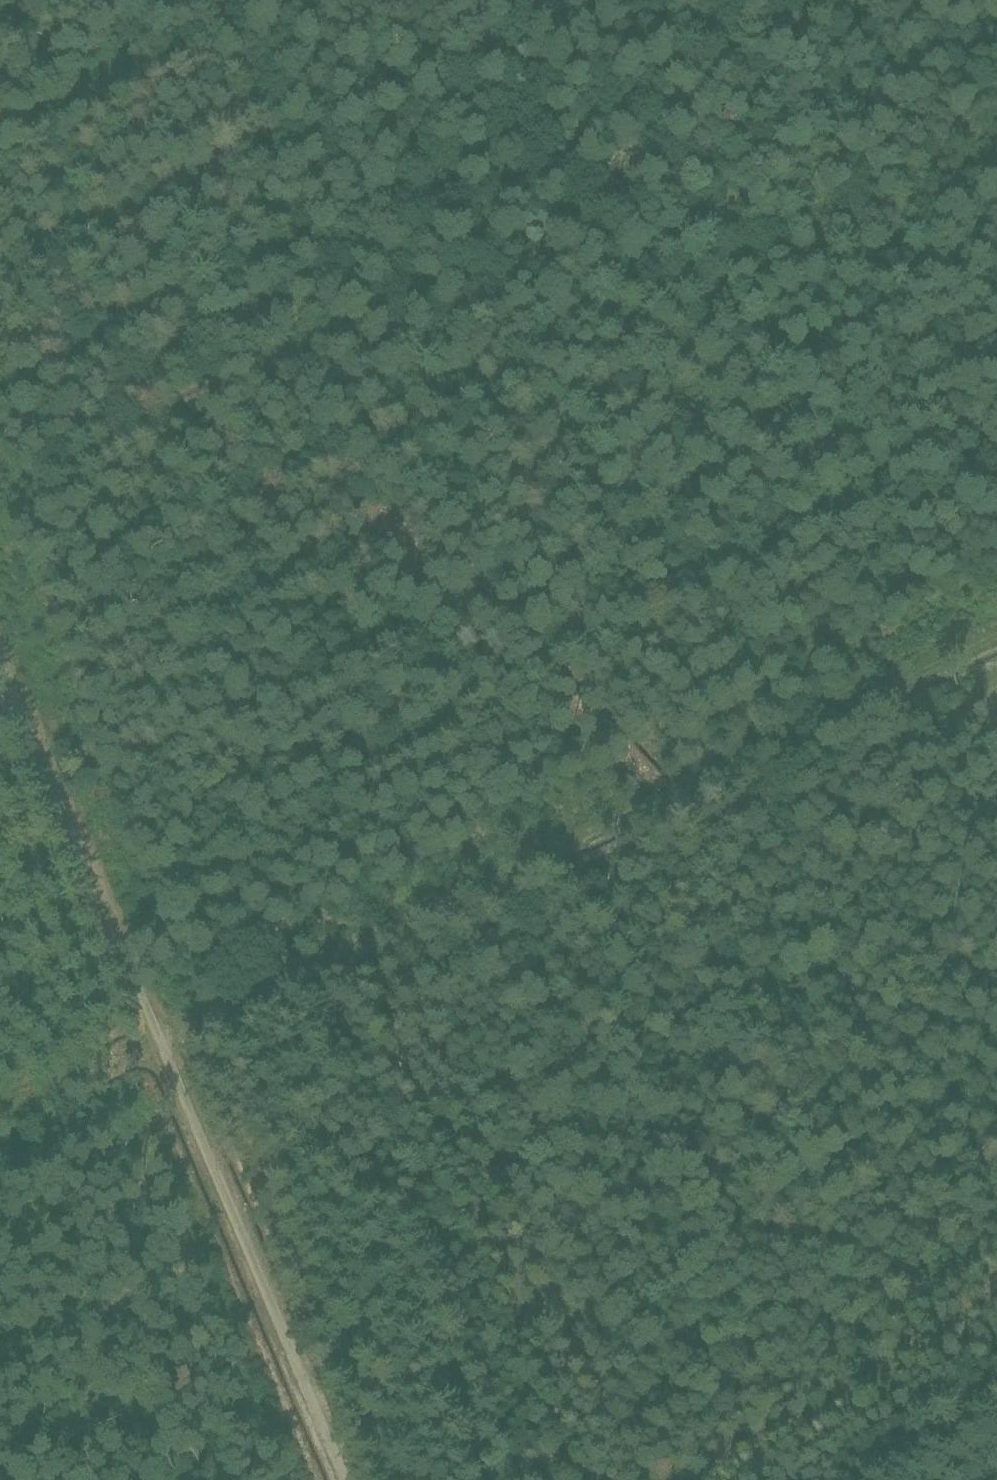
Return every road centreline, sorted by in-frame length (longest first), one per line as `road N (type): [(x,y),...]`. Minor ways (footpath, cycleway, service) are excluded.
road 1 (track): [(0,1116),(996,636)]
road 2 (track): [(0,678),(334,1479)]

